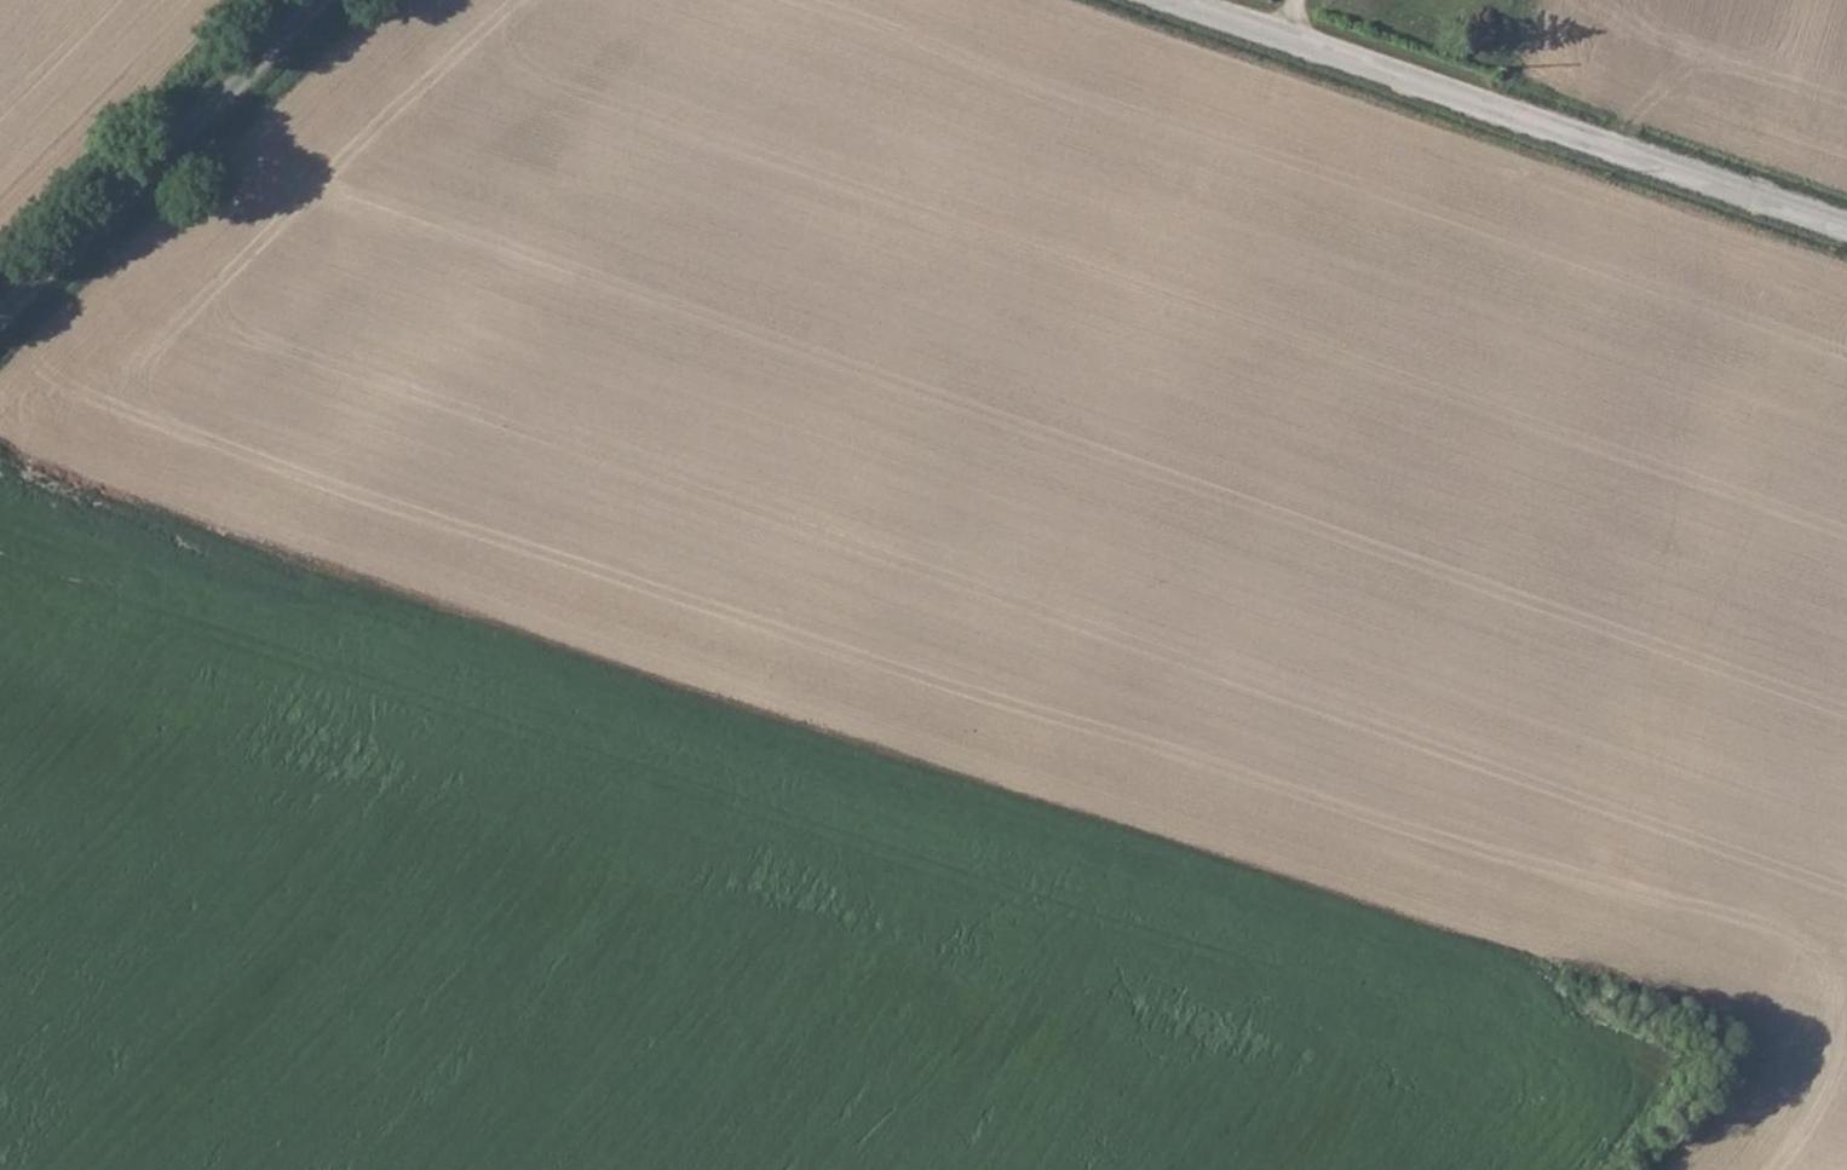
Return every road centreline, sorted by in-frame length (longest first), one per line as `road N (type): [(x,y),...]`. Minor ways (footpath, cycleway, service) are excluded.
road 1 (unclassified): [(1181,0),(1846,221)]
road 2 (unclassified): [(0,321),(321,0)]

